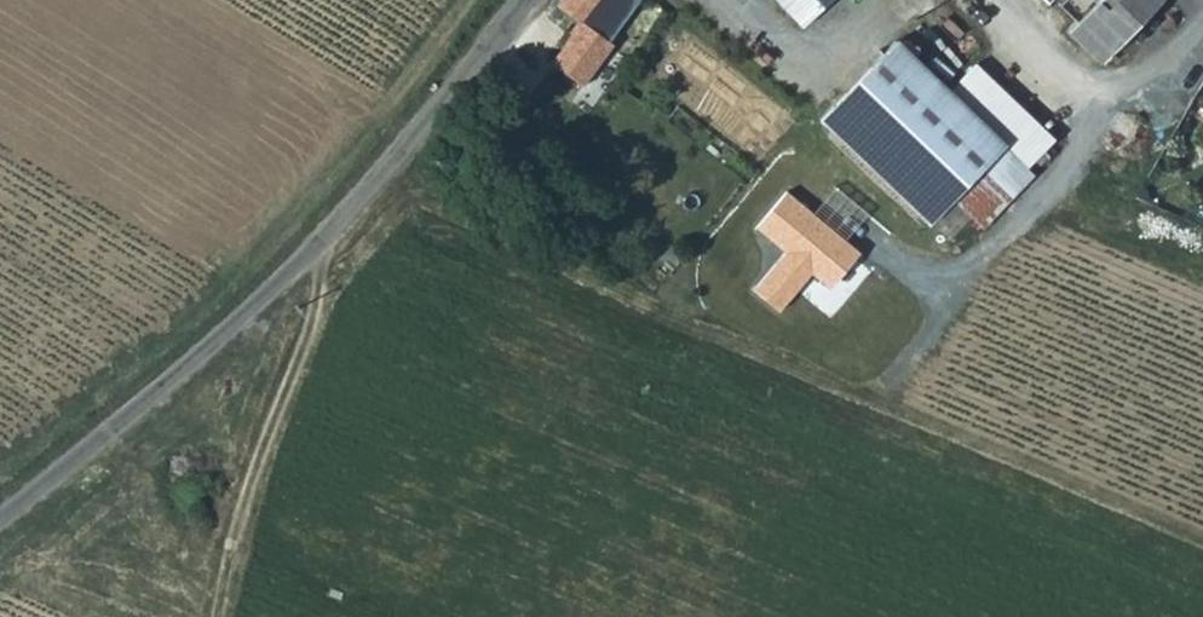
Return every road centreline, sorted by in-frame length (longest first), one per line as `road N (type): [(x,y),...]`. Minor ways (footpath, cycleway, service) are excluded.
road 1 (unclassified): [(0,523),(171,388),(281,285),(537,0)]
road 2 (track): [(221,616),(233,541),(312,320),(315,251)]

